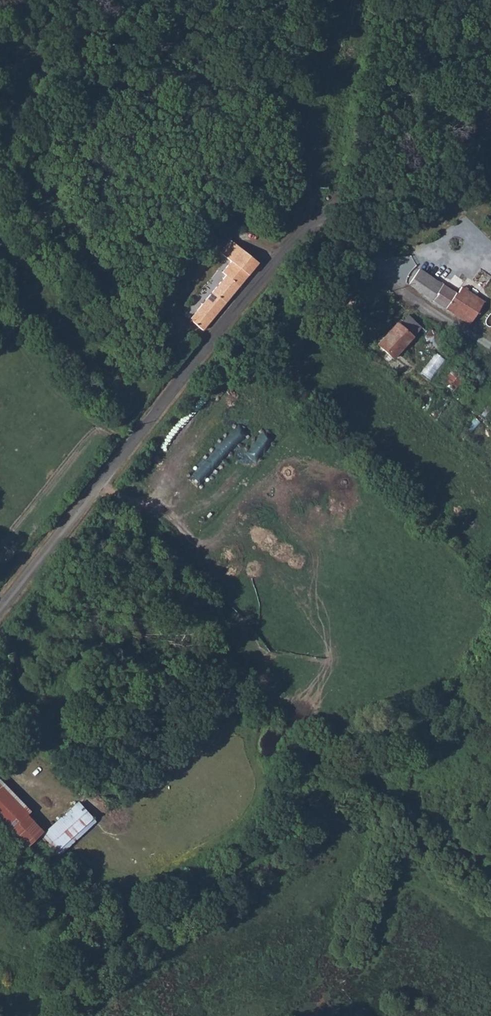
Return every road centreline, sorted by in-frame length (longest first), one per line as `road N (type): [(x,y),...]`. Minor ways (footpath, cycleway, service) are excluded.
road 1 (unclassified): [(0,619),(319,211),(490,114)]
road 2 (track): [(293,0),(319,211),(490,359)]

